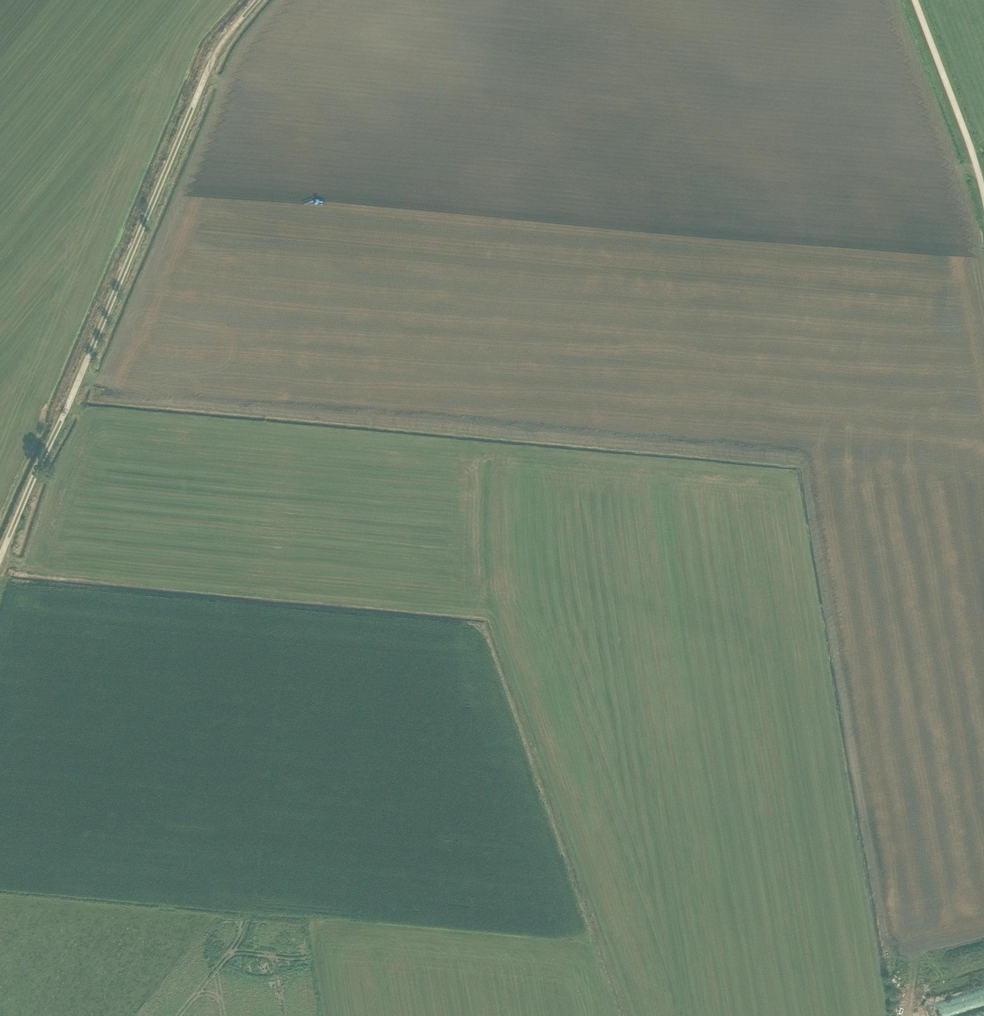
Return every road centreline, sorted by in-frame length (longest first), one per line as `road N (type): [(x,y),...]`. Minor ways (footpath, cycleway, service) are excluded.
road 1 (track): [(257,0),(216,52),(0,559)]
road 2 (unclassified): [(983,197),(914,0)]

